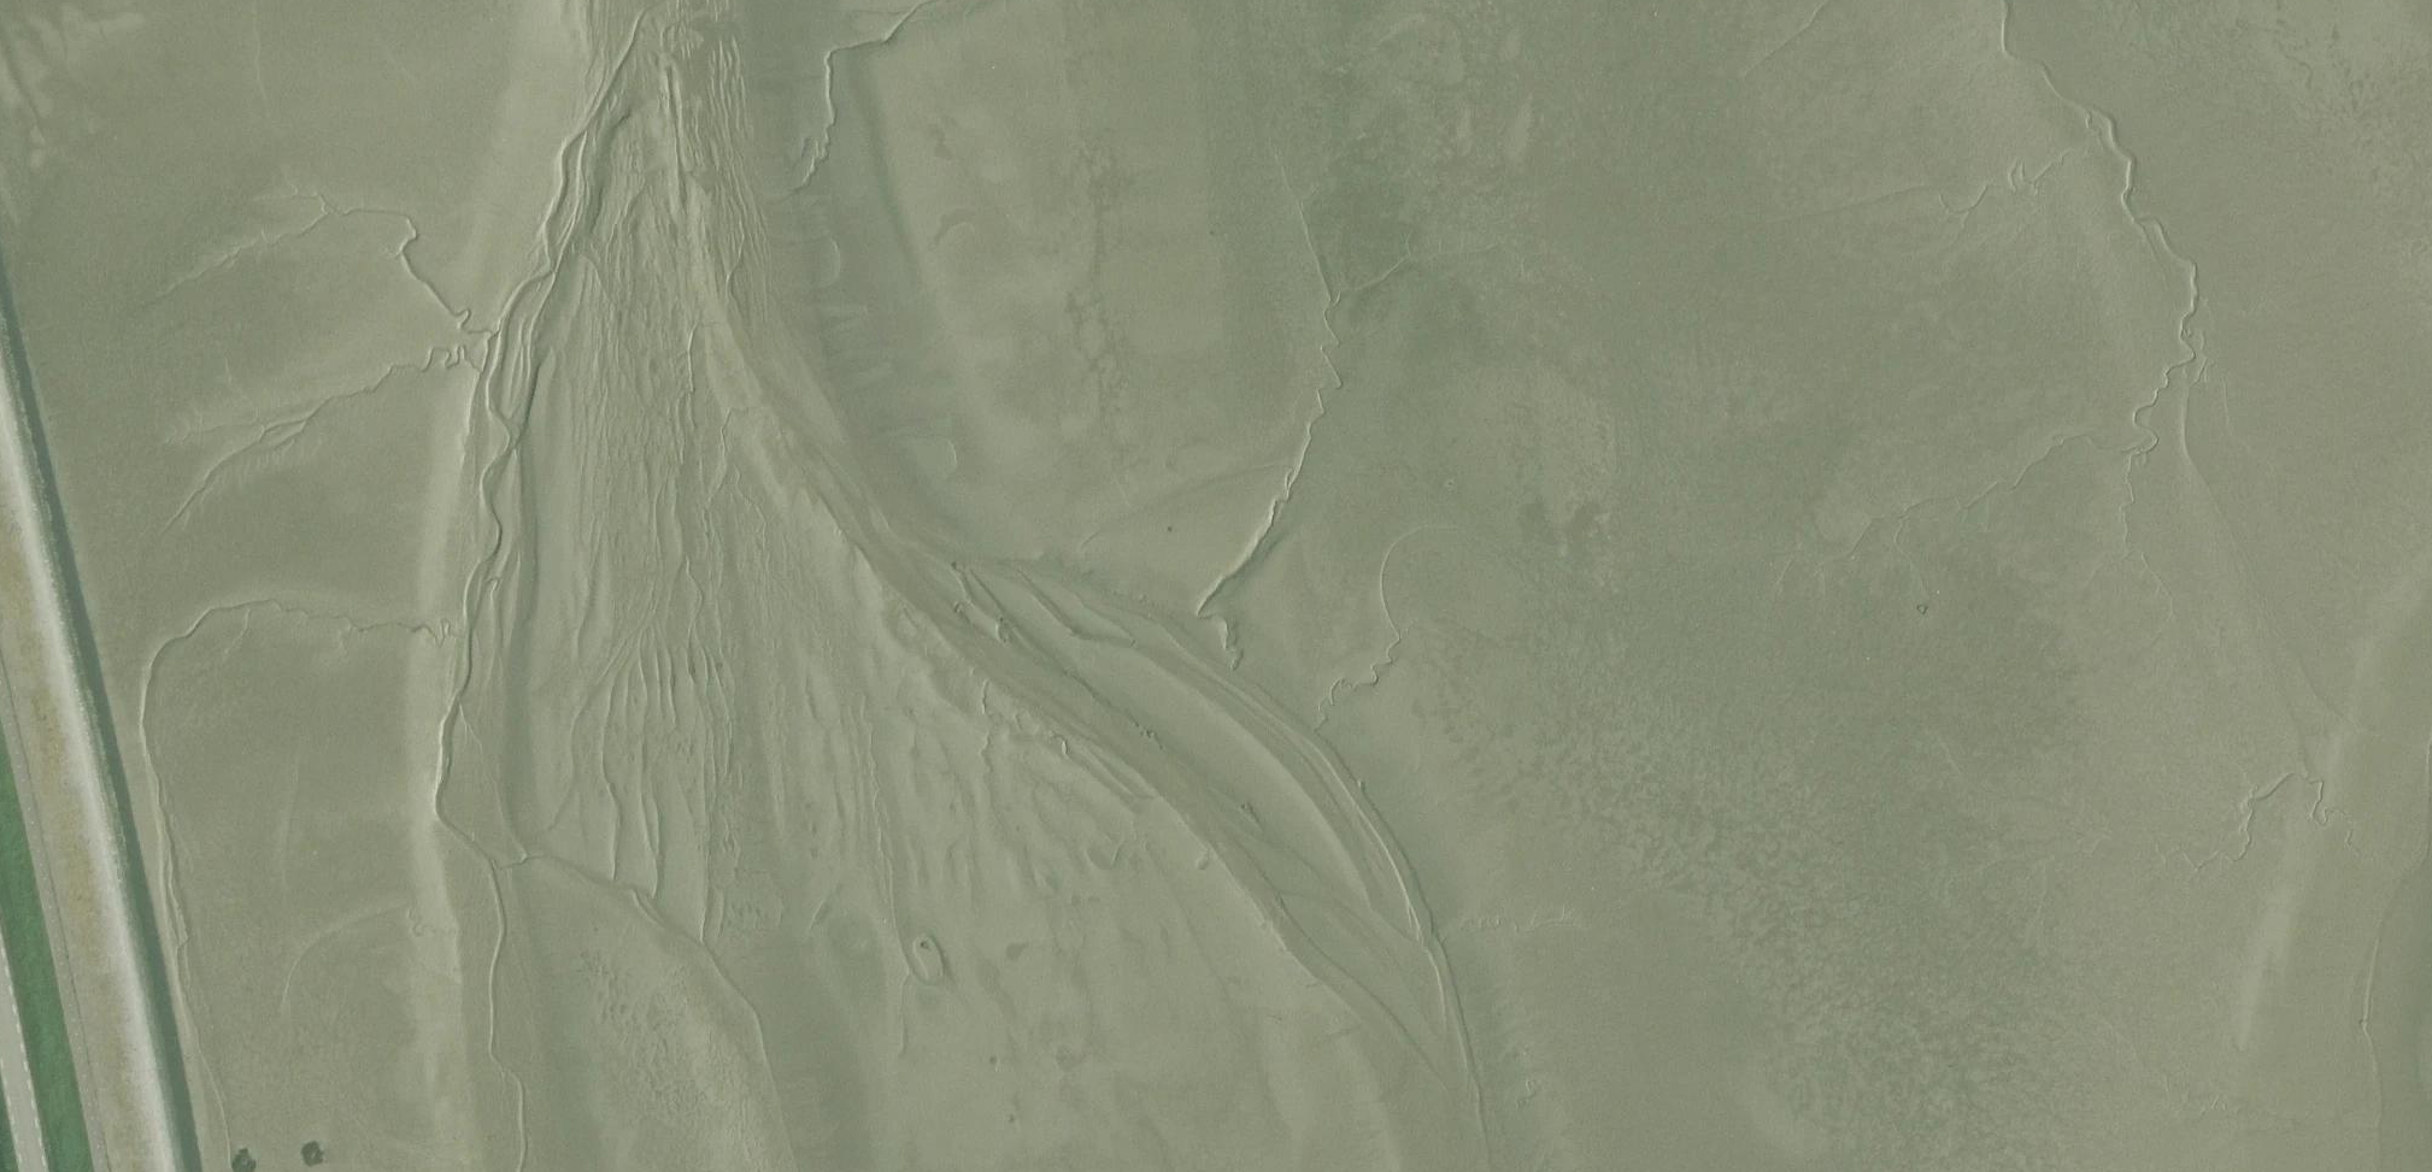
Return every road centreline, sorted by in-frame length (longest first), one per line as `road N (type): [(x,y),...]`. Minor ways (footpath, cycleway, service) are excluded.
road 1 (tertiary): [(0,999),(32,1171)]

